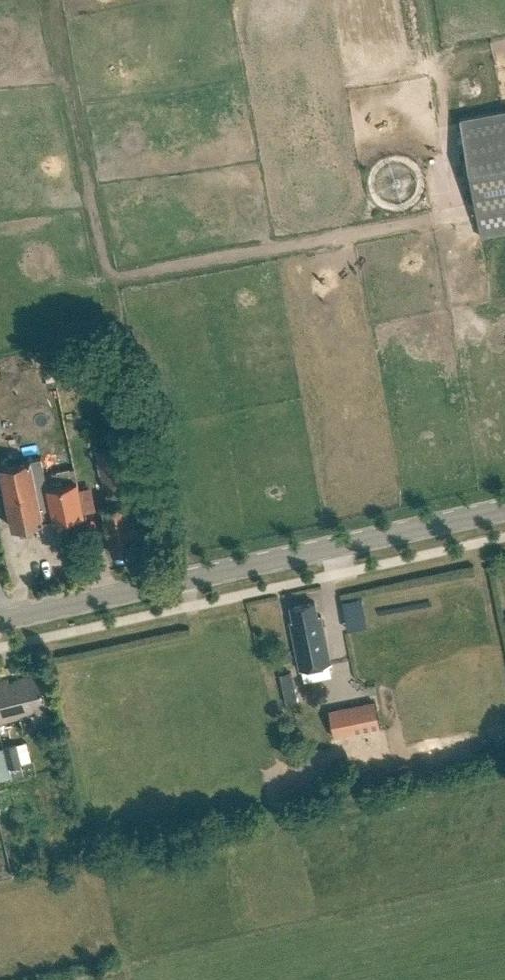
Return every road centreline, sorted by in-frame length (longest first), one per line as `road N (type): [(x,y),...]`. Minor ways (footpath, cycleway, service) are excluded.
road 1 (tertiary): [(504,510),(0,622)]

